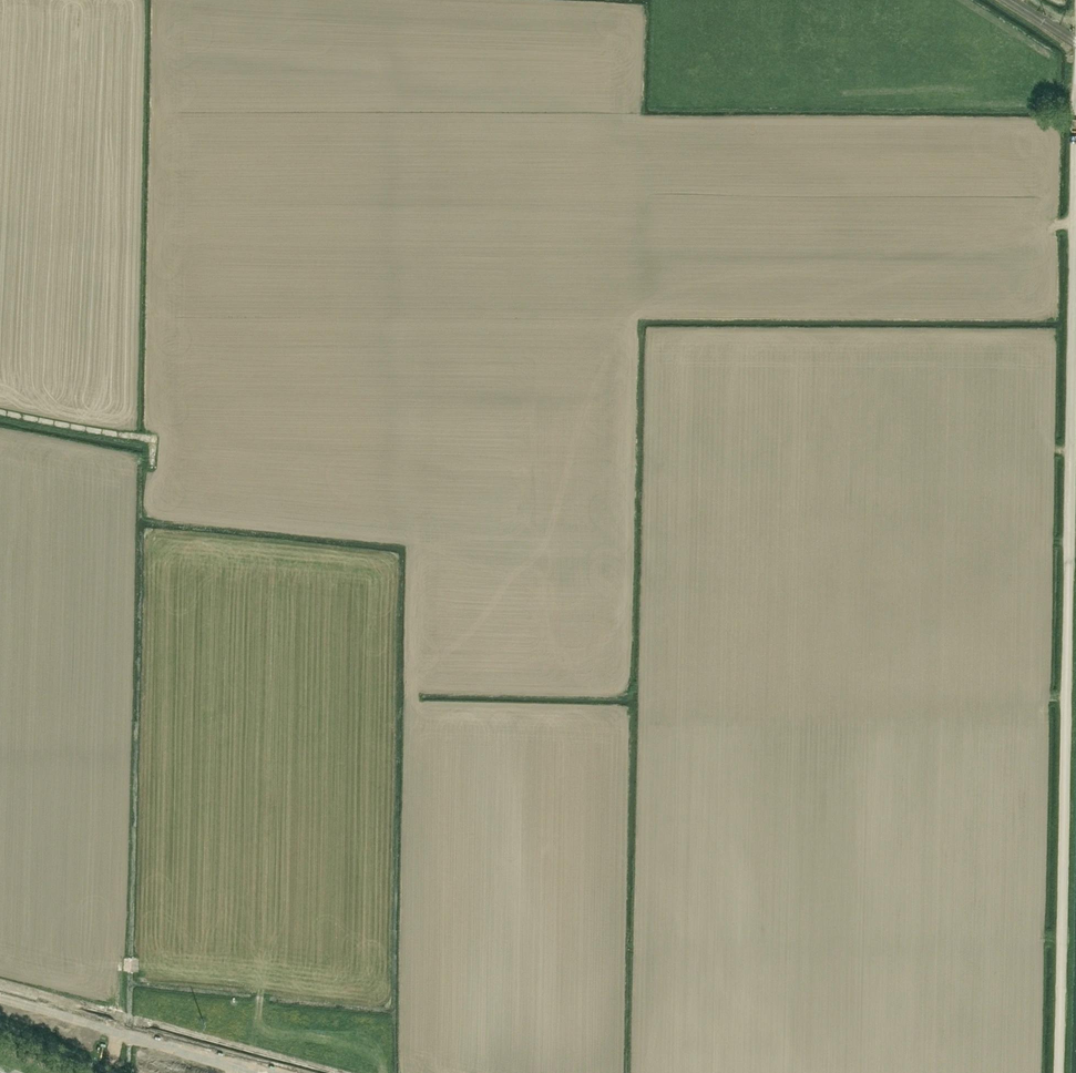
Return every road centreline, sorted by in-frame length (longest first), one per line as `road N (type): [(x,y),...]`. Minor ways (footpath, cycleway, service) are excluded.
road 1 (unclassified): [(1059,1072),(1075,166)]

